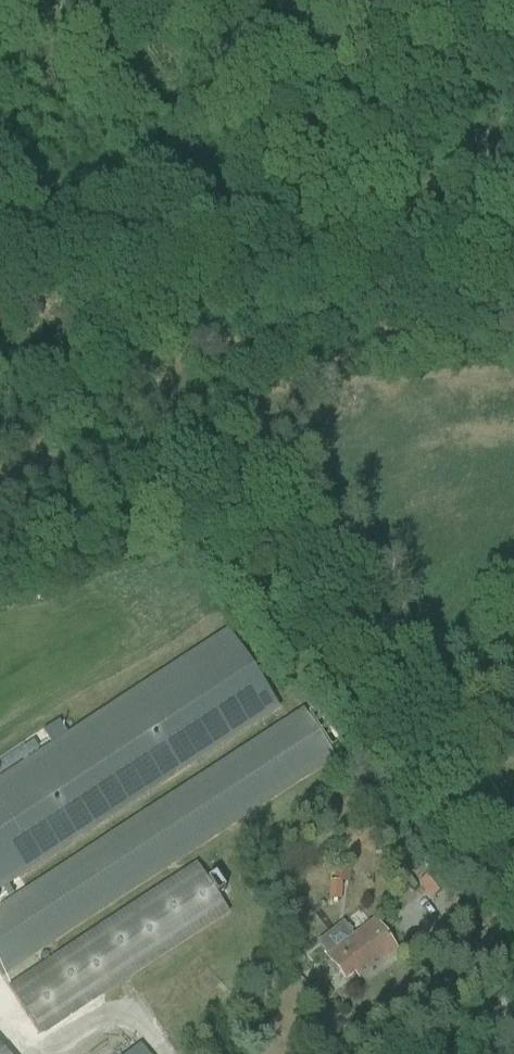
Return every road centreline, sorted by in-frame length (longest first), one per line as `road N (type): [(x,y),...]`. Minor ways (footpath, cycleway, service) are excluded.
road 1 (track): [(513,923),(233,523),(0,584)]
road 2 (track): [(0,270),(320,268),(388,214),(499,159),(513,139)]

